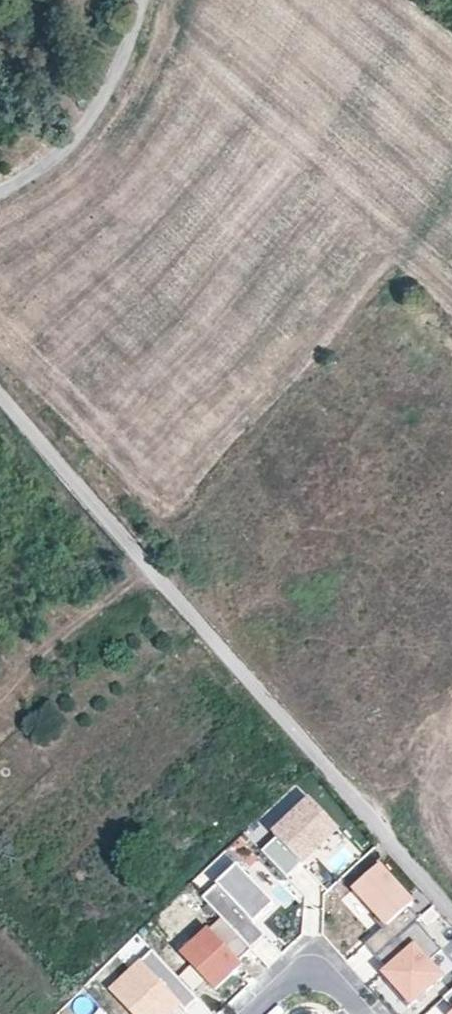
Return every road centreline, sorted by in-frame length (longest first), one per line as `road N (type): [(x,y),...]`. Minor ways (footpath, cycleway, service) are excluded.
road 1 (unclassified): [(0,392),(451,921)]
road 2 (unclassified): [(0,188),(33,172),(91,118),(140,0)]
road 3 (residential): [(254,1013),(288,982),(329,979),(360,1013)]

